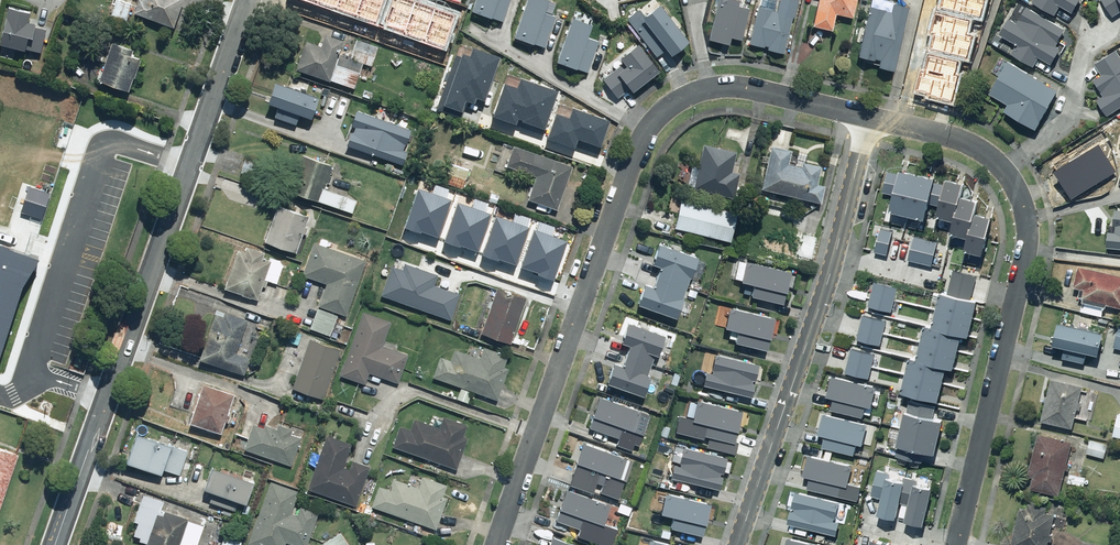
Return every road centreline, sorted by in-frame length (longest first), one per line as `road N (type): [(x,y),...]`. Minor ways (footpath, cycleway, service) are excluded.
road 1 (residential): [(496,544),(654,119),(692,93),(727,87),(869,118)]
road 2 (residential): [(249,0),(56,544)]
road 3 (residential): [(869,118),(967,144),(1013,184),(1024,217),(1024,264),(955,544)]
road 4 (residential): [(869,118),(832,268),(738,544)]

